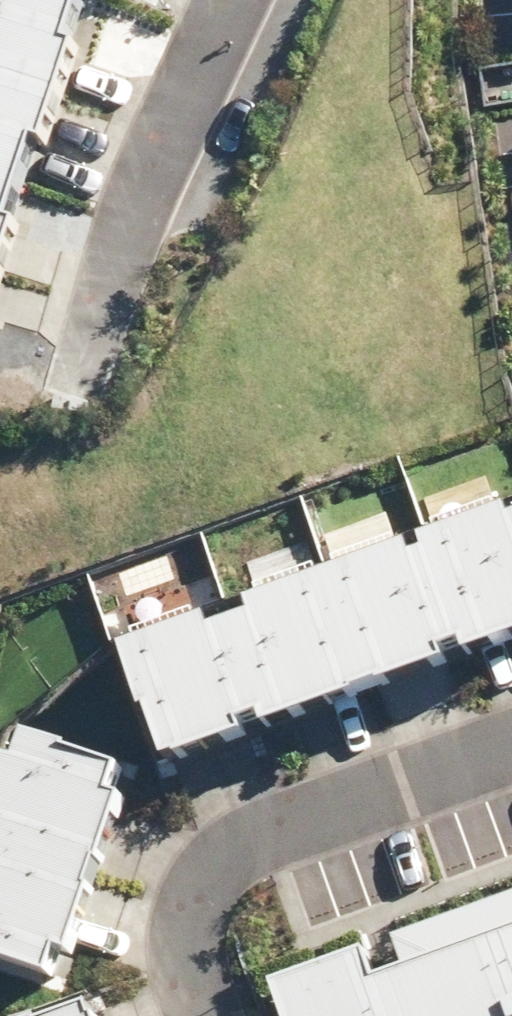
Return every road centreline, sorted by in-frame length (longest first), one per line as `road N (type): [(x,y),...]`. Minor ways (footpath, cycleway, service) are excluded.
road 1 (residential): [(511,764),(281,844),(214,884),(190,929),(191,989),(200,1015)]
road 2 (residential): [(236,0),(137,204),(78,386)]

